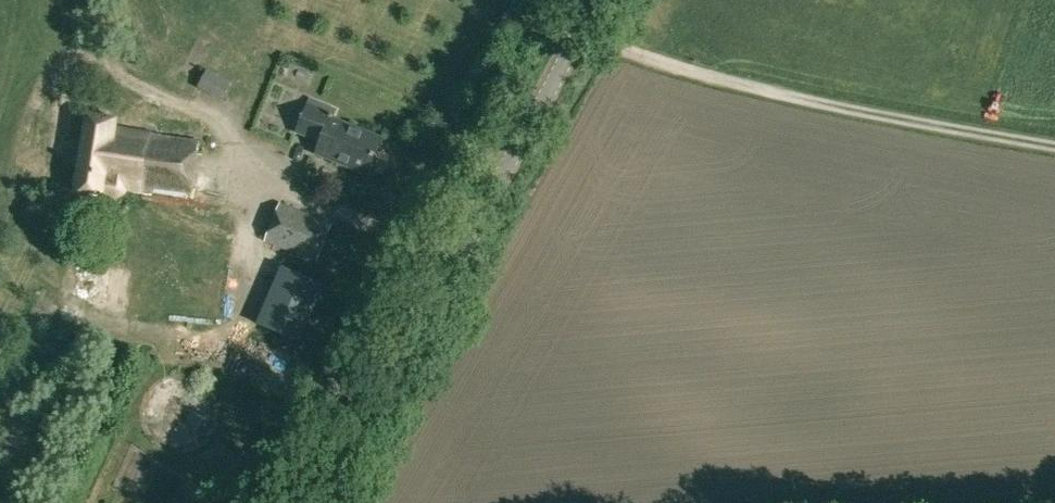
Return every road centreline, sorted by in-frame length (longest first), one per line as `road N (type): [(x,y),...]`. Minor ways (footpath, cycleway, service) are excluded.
road 1 (tertiary): [(312,502),(472,236),(589,0)]
road 2 (track): [(578,28),(799,94),(1054,141)]
road 3 (track): [(208,119),(250,168),(453,268)]
road 4 (track): [(1054,483),(829,502)]

